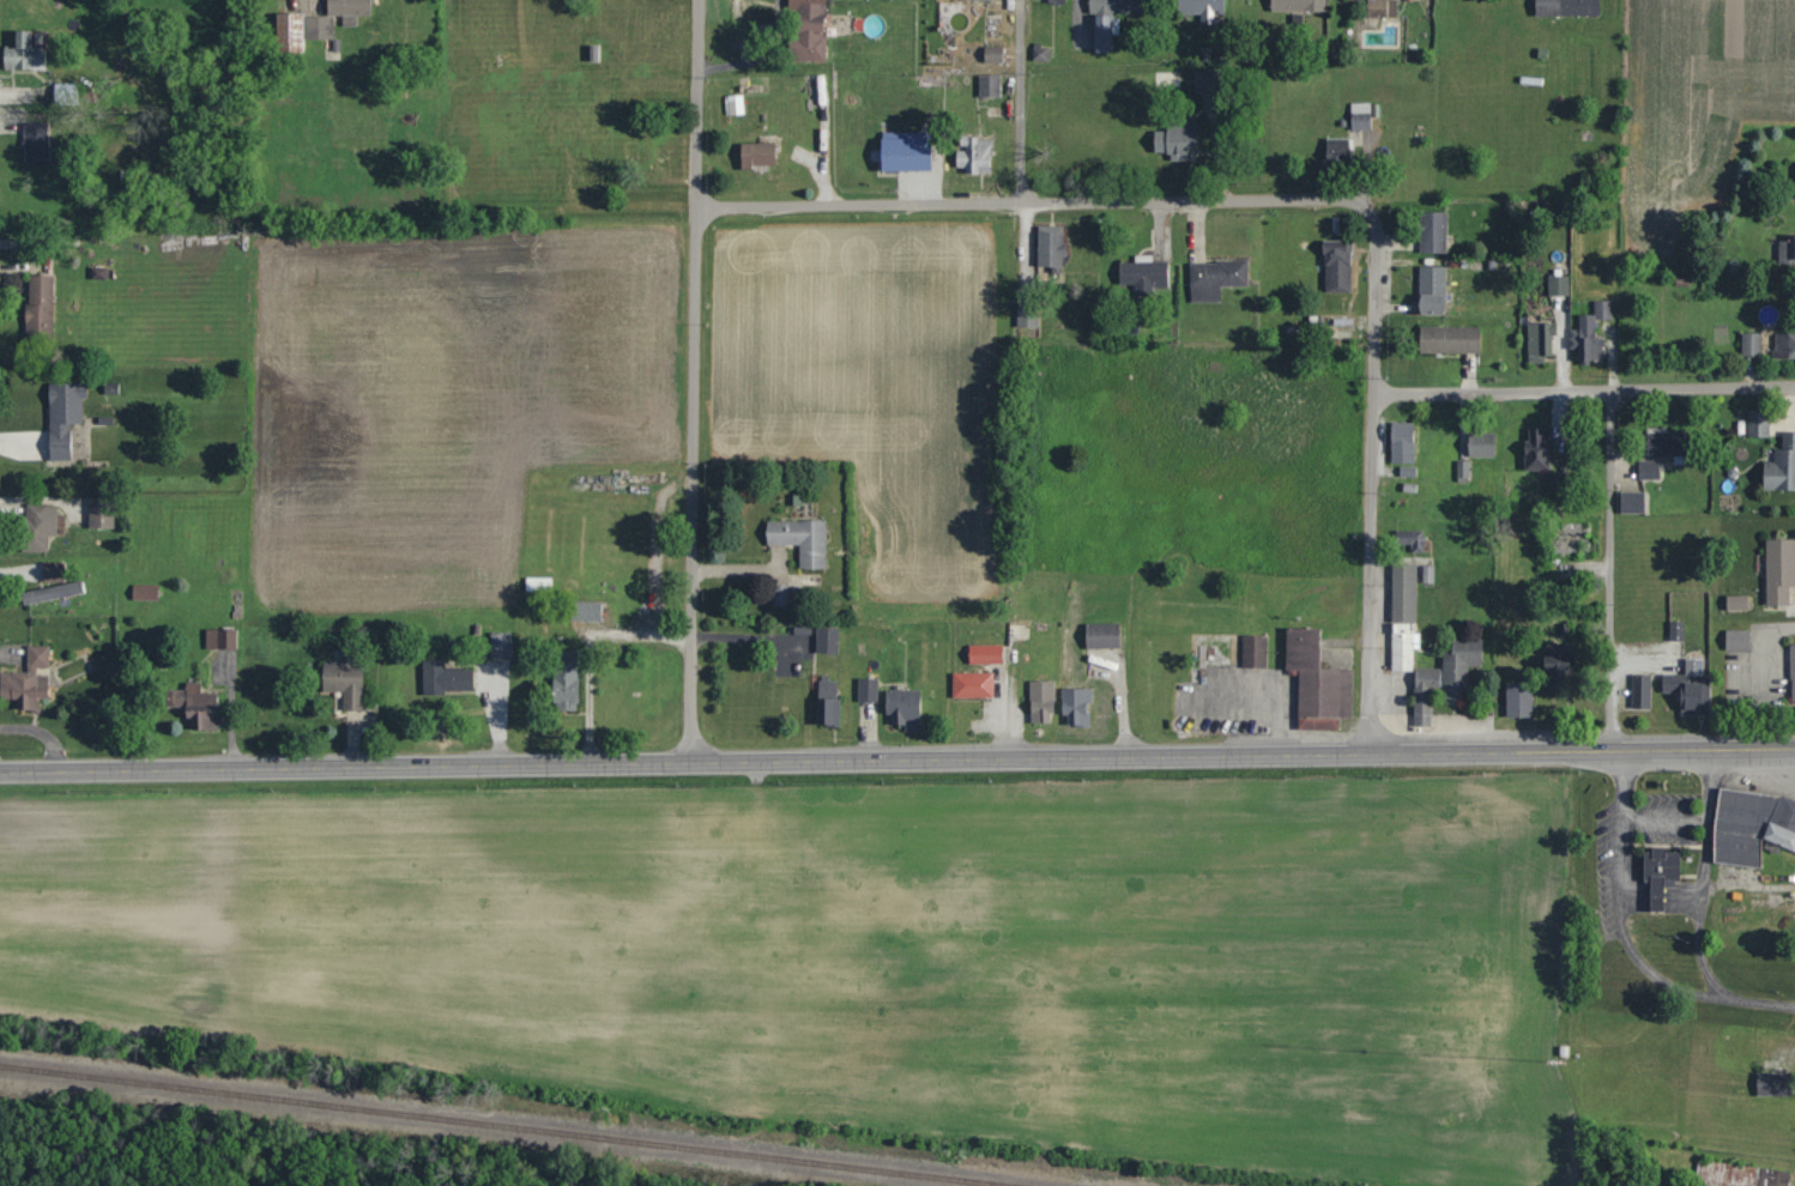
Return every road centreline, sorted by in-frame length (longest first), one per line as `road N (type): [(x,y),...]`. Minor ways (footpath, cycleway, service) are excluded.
road 1 (primary): [(1794,746),(0,768)]
road 2 (residential): [(695,755),(698,0)]
road 3 (residential): [(696,208),(1344,199),(1367,210)]
road 4 (residential): [(1368,751),(1377,235),(1367,210)]
road 5 (residential): [(1794,387),(1374,393)]
road 6 (residential): [(1022,201),(1020,0)]

